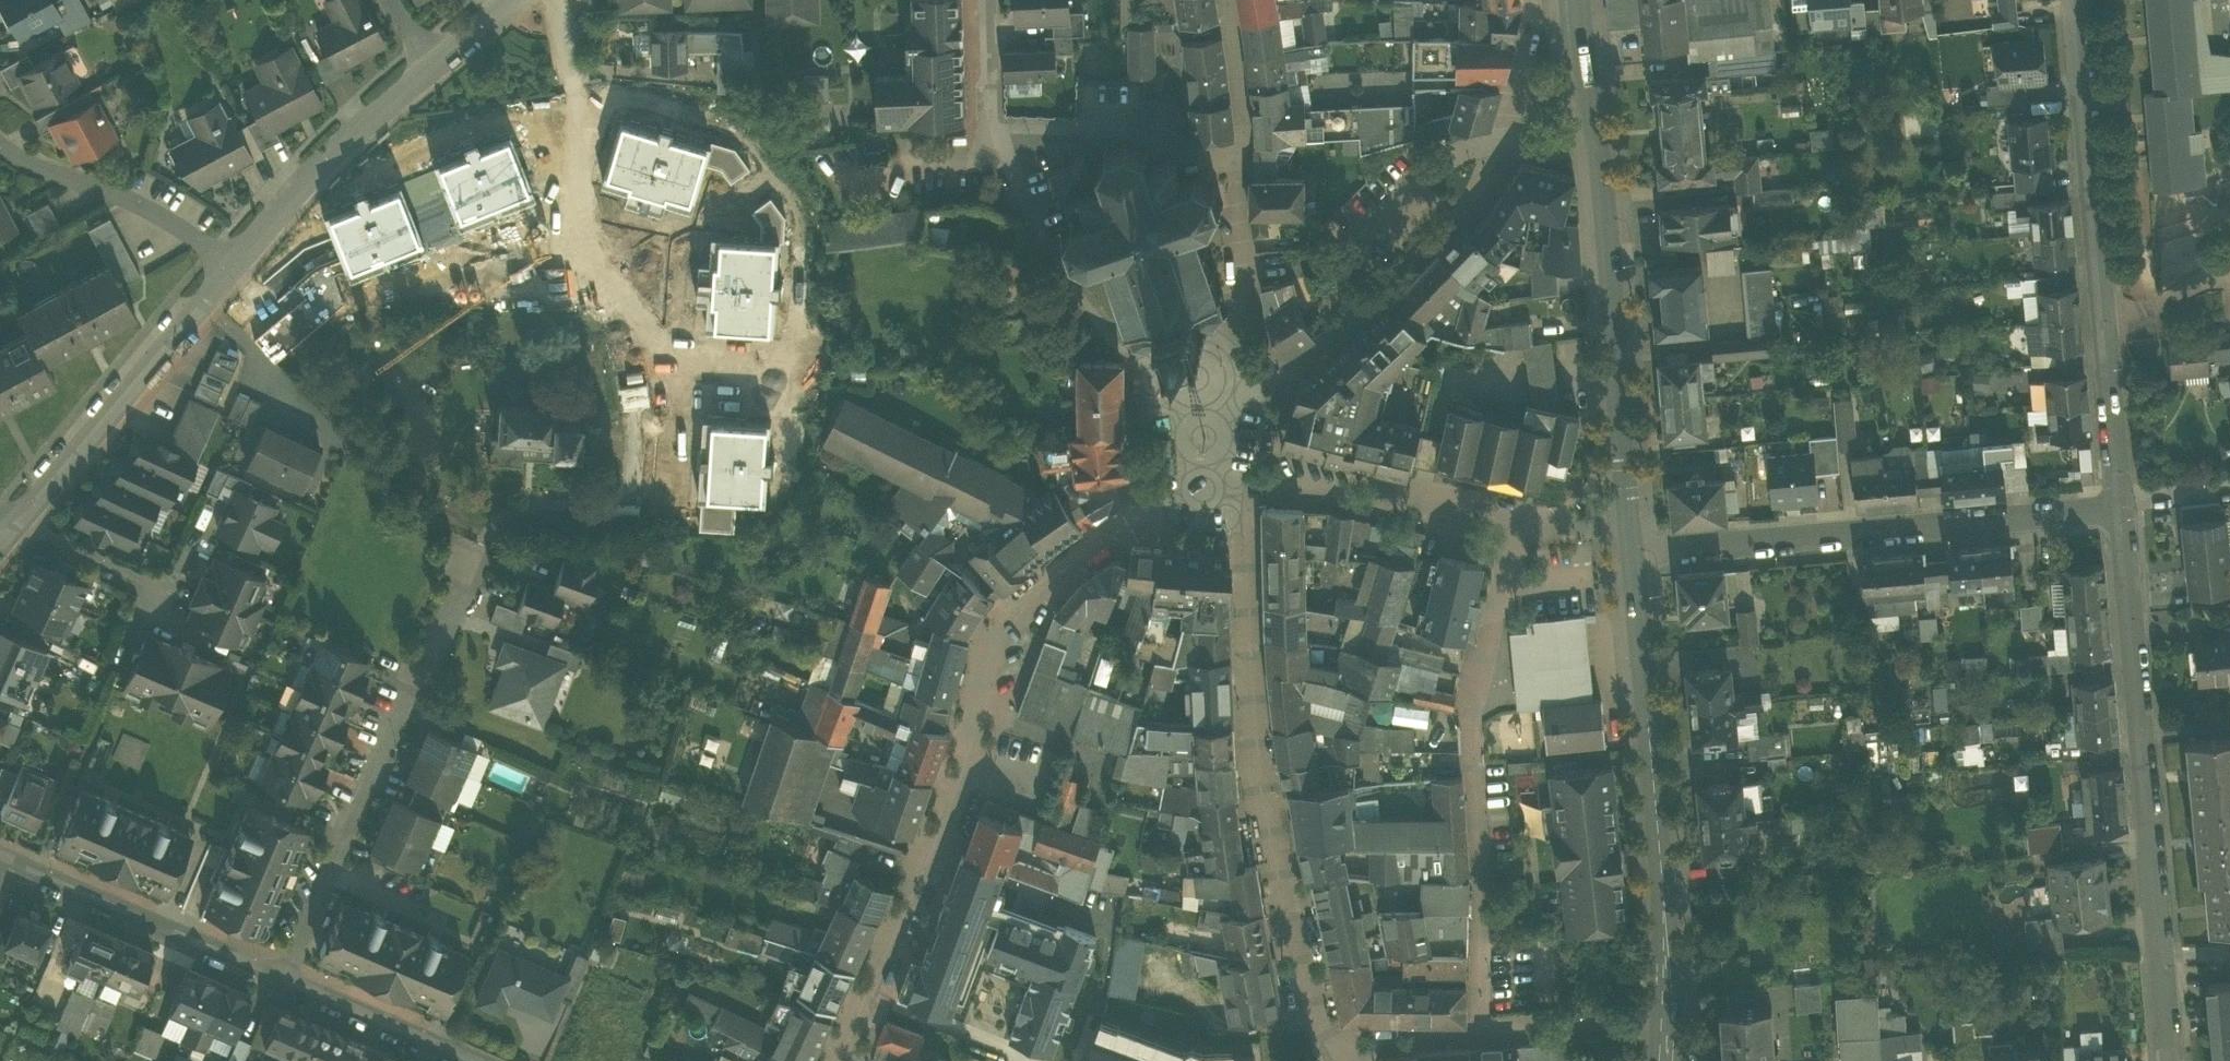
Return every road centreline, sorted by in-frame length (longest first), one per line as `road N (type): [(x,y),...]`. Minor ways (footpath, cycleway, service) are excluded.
road 1 (residential): [(847,1060),(959,801),(1009,632),(1046,587),(1177,492),(1223,470)]
road 2 (residential): [(1223,470),(1250,543),(1260,753),(1325,1050)]
road 3 (residential): [(1516,520),(1470,707),(1484,1029)]
road 4 (residential): [(2121,507),(2073,0)]
road 5 (residential): [(2121,507),(1632,541)]
road 6 (secondary): [(1672,1006),(1632,541)]
road 7 (residential): [(280,985),(465,564)]
road 8 (residential): [(2163,957),(2121,507)]
road 9 (secondary): [(1632,541),(1597,129)]
road 10 (residential): [(1249,386),(1308,361),(1378,295),(1479,195),(1504,138)]
road 11 (residential): [(10,527),(237,262)]
road 12 (residential): [(280,985),(0,865)]
road 13 (residential): [(1516,520),(1223,470)]
road 14 (residential): [(237,262),(296,193),(432,64)]
road 15 (residential): [(237,262),(159,212),(0,142)]
road 16 (residential): [(1249,148),(1204,153),(1091,122),(992,146)]
road 17 (residential): [(1249,148),(1237,182),(1264,335),(1249,386)]
road 18 (residential): [(464,1060),(280,985)]
road 19 (residential): [(1672,1006),(1484,1029)]
road 20 (residential): [(1484,1029),(1402,1033),(1325,1050)]
road 21 (residential): [(1232,0),(1249,148)]
road 22 (residential): [(992,146),(986,0)]
road 23 (secondary): [(1597,129),(1579,0)]
road 24 (residential): [(992,146),(873,177)]

